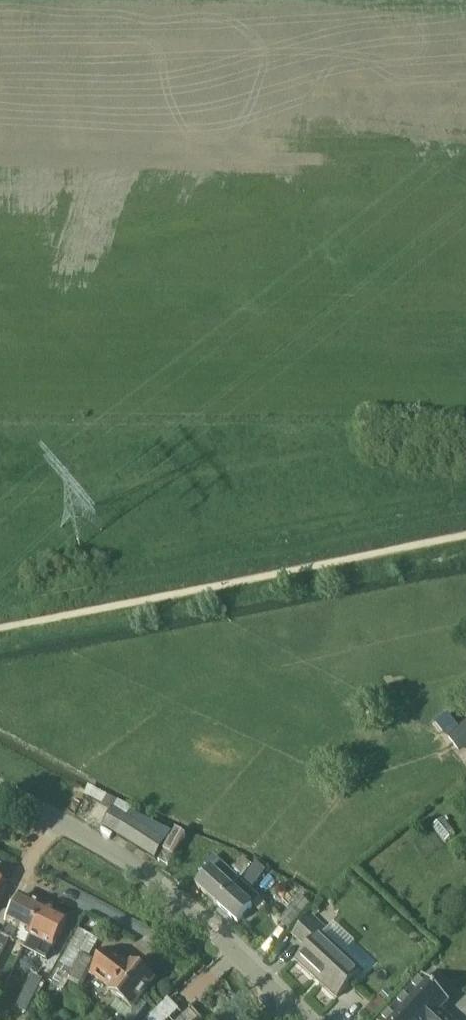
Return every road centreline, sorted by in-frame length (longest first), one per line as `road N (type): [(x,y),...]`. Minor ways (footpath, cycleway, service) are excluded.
road 1 (tertiary): [(302,1019),(131,863),(0,790)]

